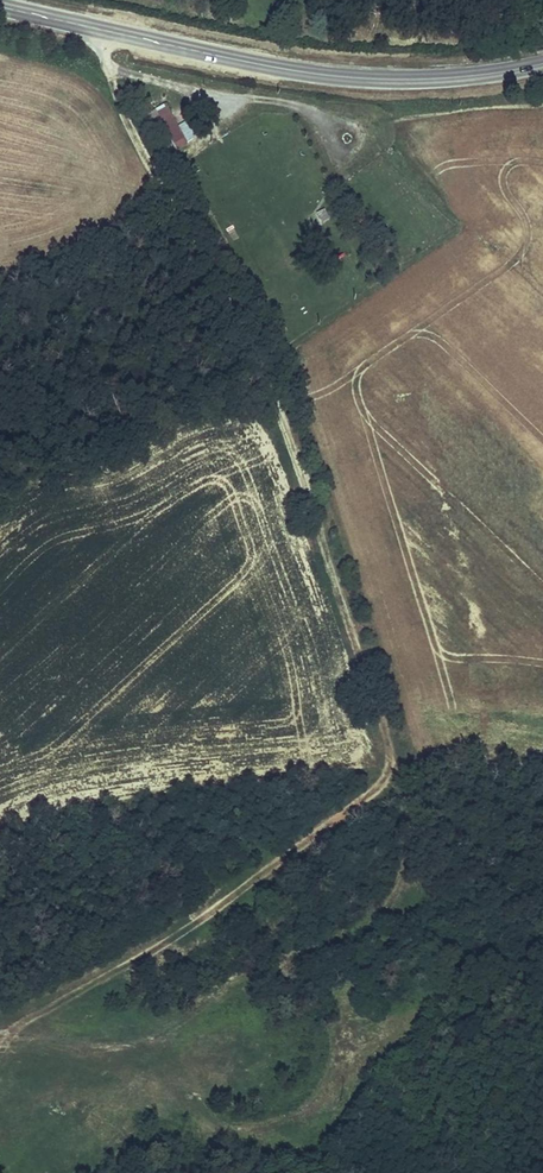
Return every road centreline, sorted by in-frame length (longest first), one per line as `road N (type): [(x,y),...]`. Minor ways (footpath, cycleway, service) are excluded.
road 1 (track): [(0,1039),(175,938),(369,795),(387,772),(380,717),(279,407),(131,127),(104,53),(107,31)]
road 2 (track): [(0,1051),(9,1042),(134,1046),(233,986),(356,930),(387,905),(410,846),(389,753)]
road 3 (tertiary): [(0,7),(346,78),(444,78),(542,64)]

